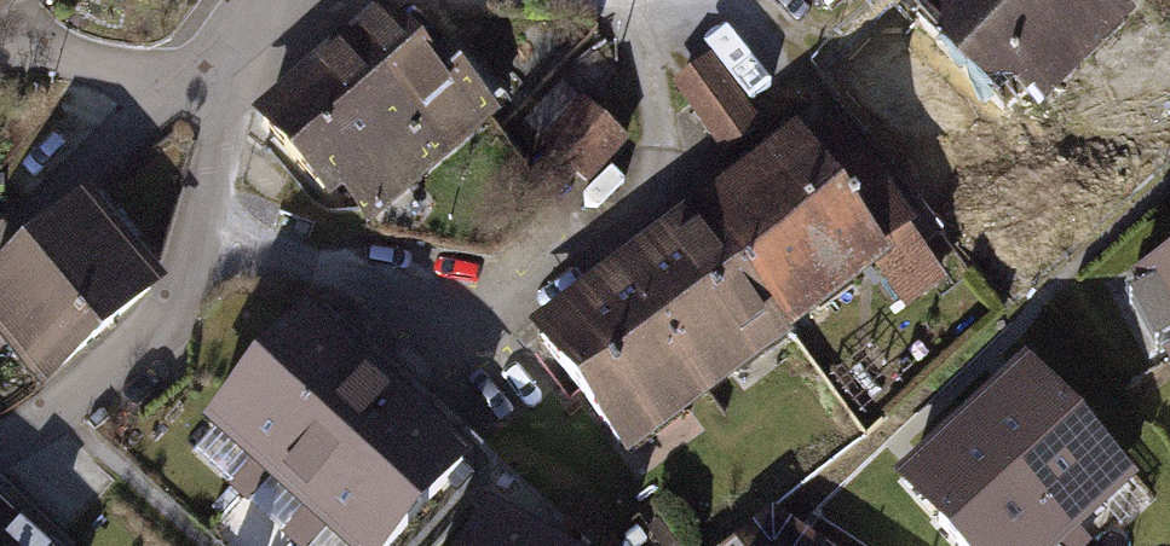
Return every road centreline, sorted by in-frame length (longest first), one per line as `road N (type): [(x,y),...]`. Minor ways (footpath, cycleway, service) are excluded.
road 1 (residential): [(240,5),(244,56),(161,331),(112,380),(0,448)]
road 2 (residential): [(196,62),(0,260)]
road 3 (residential): [(196,62),(0,62)]

